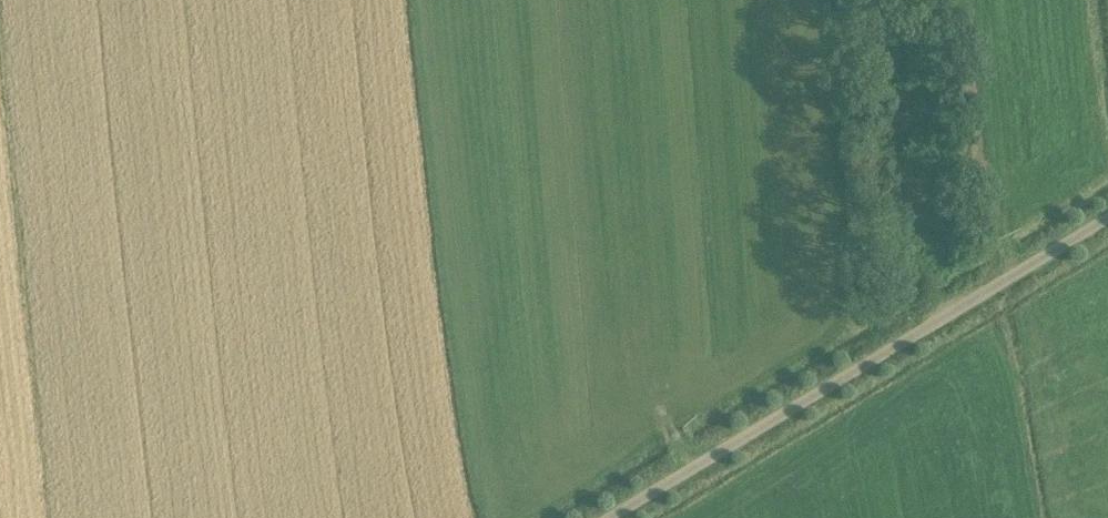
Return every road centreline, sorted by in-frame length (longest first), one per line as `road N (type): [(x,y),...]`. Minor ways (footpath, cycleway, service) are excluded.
road 1 (unclassified): [(610,517),(1107,218)]

